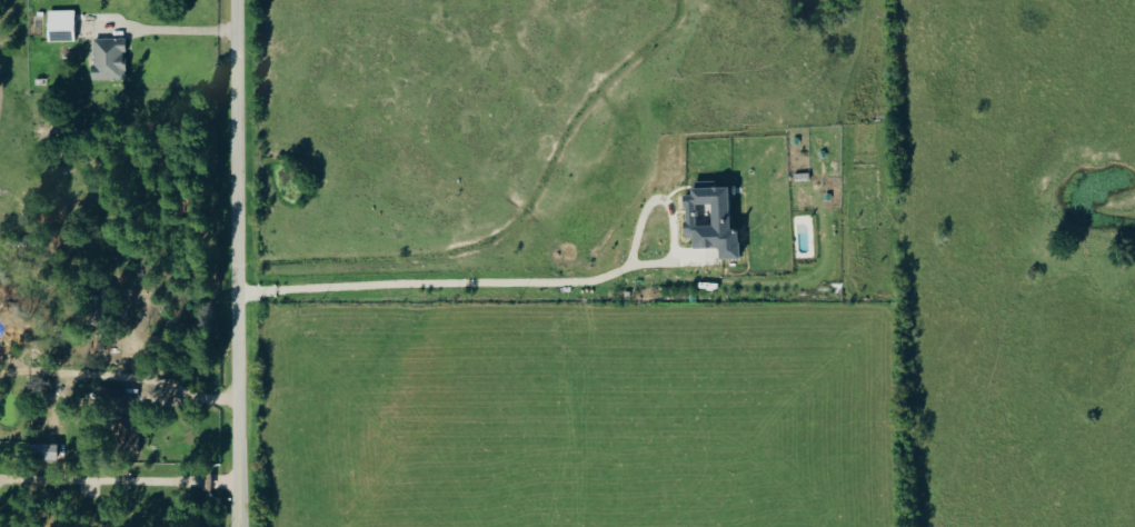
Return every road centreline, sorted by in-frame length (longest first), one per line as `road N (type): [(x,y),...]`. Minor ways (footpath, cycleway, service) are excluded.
road 1 (tertiary): [(242,526),(240,0)]

